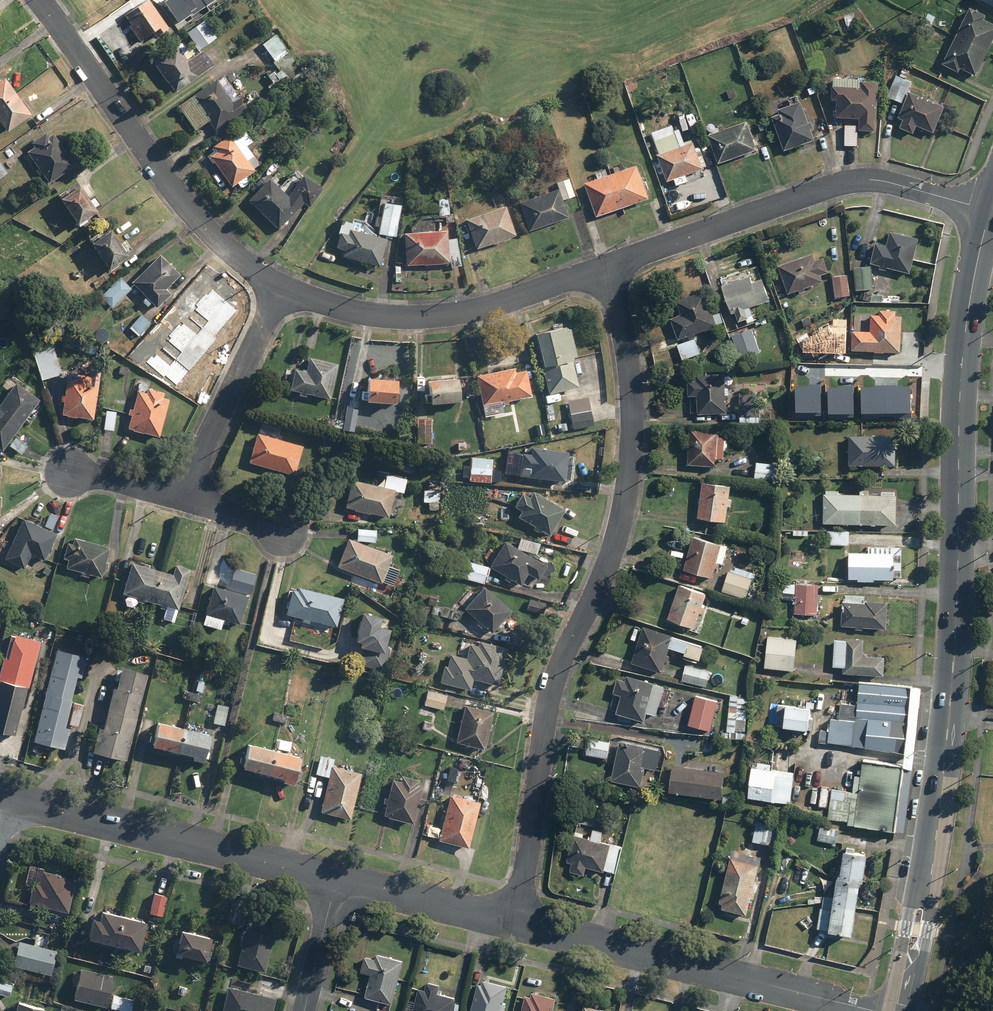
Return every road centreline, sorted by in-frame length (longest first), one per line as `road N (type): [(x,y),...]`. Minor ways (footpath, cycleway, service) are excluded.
road 1 (tertiary): [(901,1010),(942,788),(956,623),(962,356),(990,210)]
road 2 (residential): [(516,924),(549,701),(625,510),(634,414),(609,267)]
road 3 (residential): [(990,210),(853,180),(609,267)]
road 4 (residential): [(281,287),(190,210),(39,0)]
road 5 (residential): [(516,924),(874,1010)]
road 6 (residential): [(0,798),(337,878)]
road 7 (residential): [(609,267),(434,316),(368,314),(281,287)]
road 8 (residential): [(281,287),(182,496)]
road 9 (residential): [(337,878),(516,924)]
road 10 (residential): [(337,878),(304,1010)]

